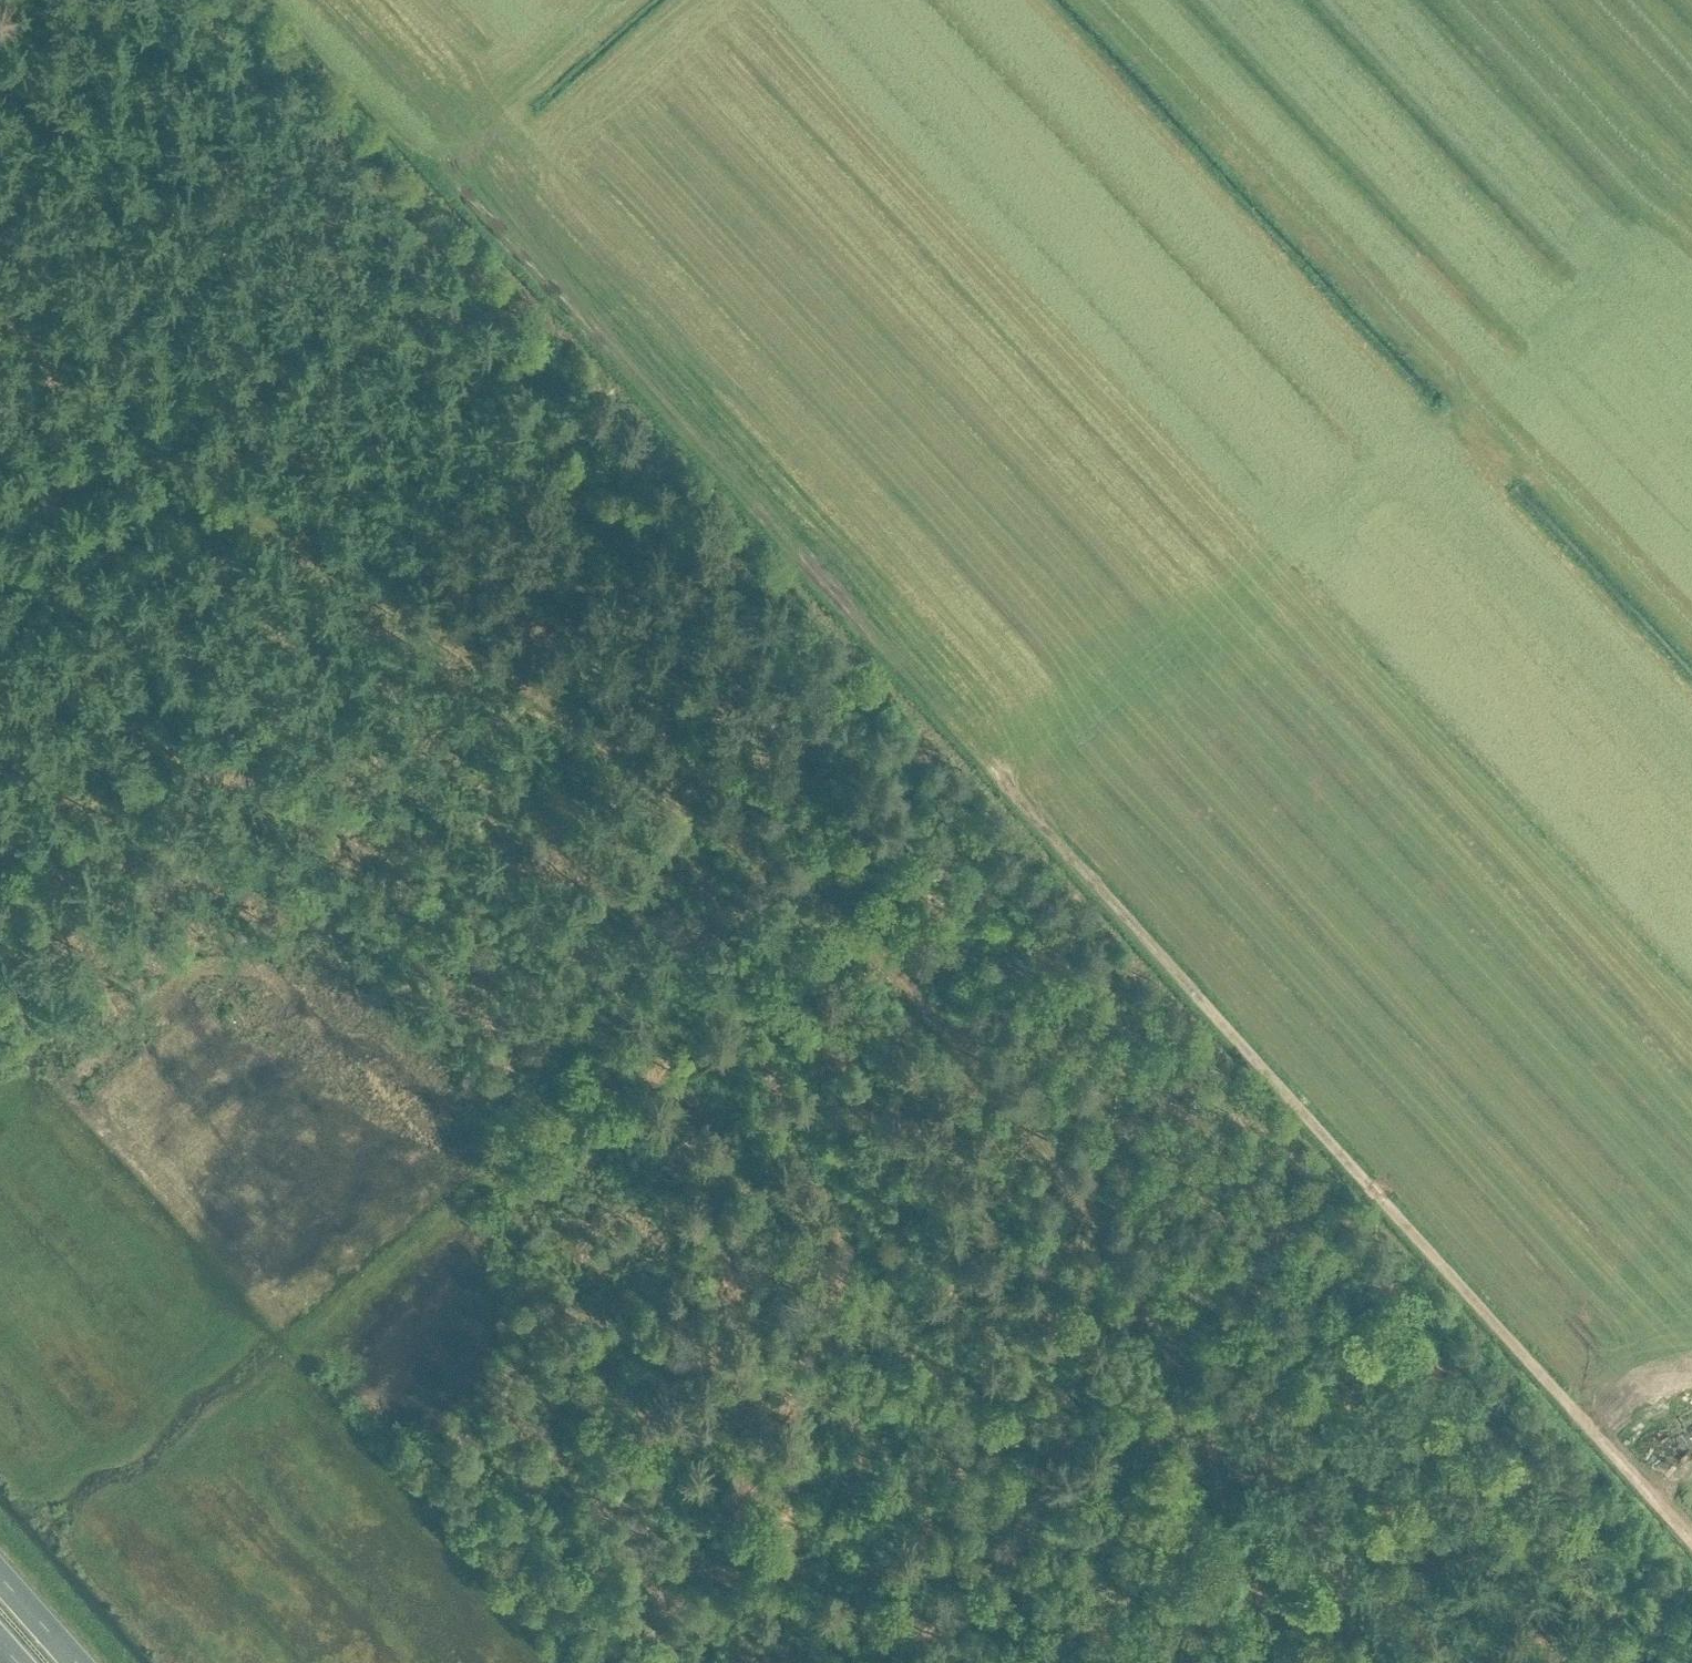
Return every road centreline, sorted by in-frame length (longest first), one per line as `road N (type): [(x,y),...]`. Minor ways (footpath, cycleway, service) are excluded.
road 1 (track): [(0,544),(169,467),(553,698),(841,916),(981,1086),(1085,1249),(1228,1519),(1292,1662)]
road 2 (track): [(0,311),(87,408),(169,467)]
road 3 (trunk): [(81,1662),(0,1573)]

